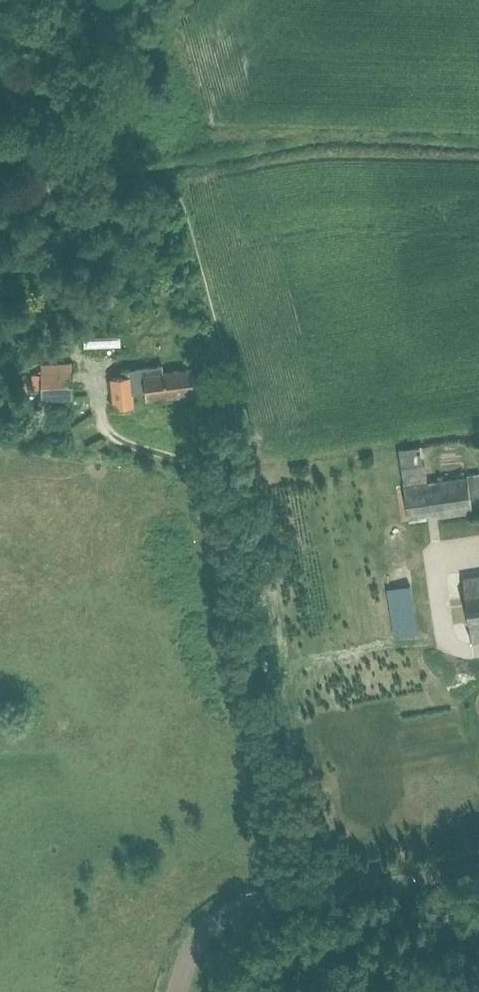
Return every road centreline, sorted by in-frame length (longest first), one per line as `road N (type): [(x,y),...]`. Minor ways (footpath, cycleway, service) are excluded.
road 1 (track): [(285,900),(216,472)]
road 2 (residential): [(179,991),(210,926),(237,908),(478,870)]

